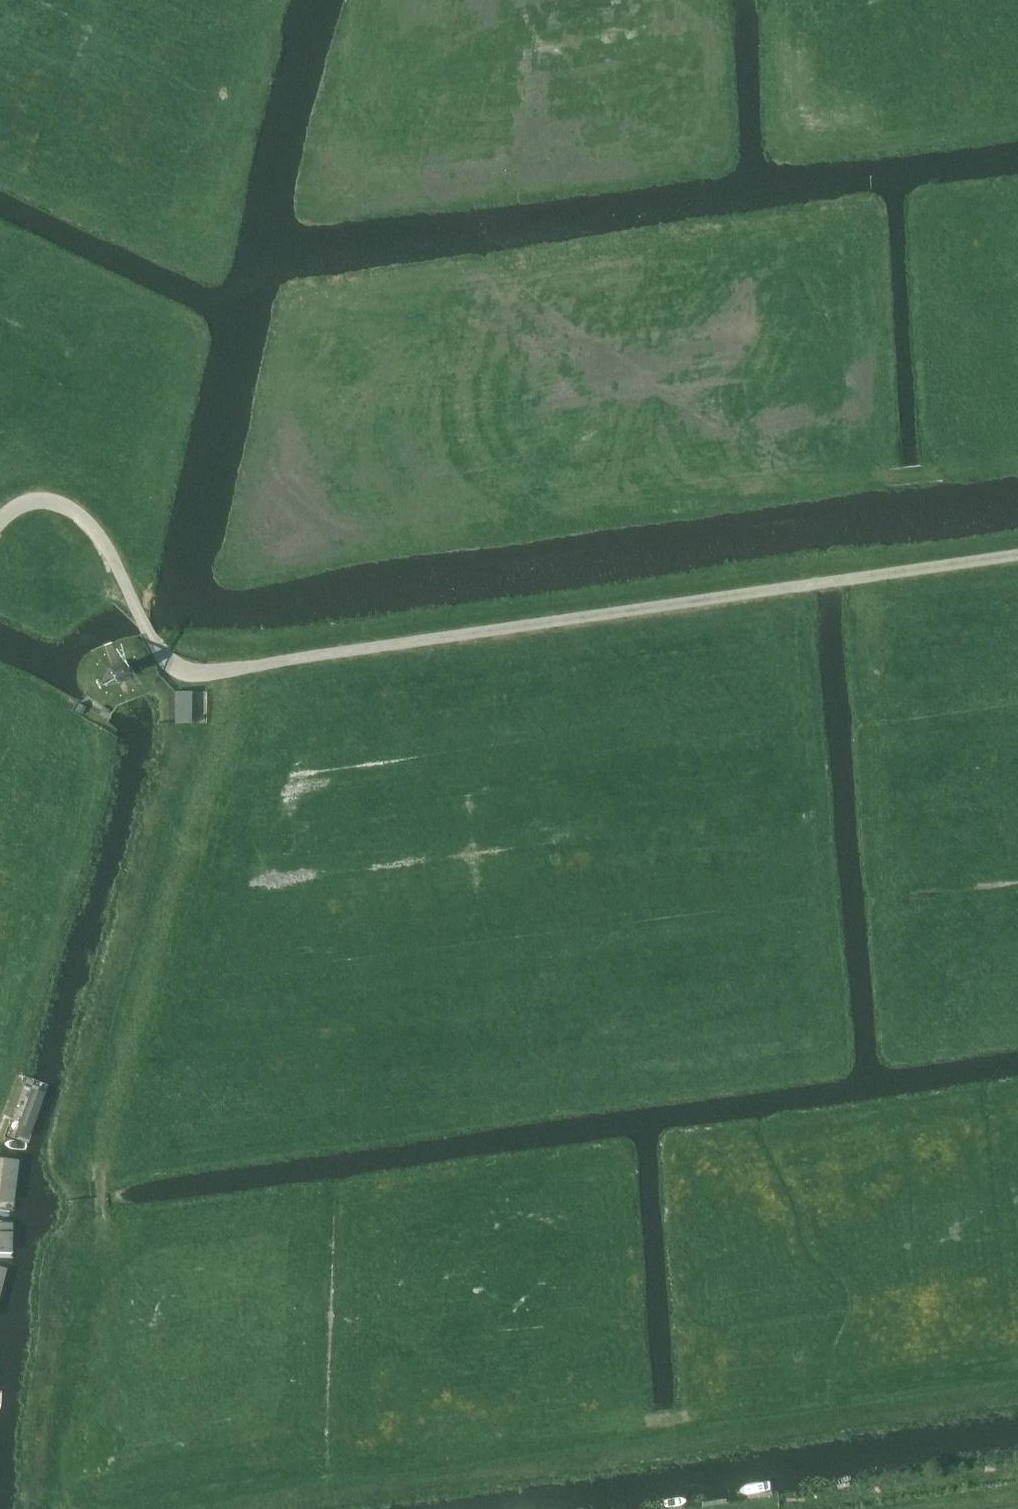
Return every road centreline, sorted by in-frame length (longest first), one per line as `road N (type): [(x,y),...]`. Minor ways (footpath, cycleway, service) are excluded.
road 1 (track): [(0,522),(20,505),(48,504),(87,522),(158,649),(202,673),(1017,554)]

